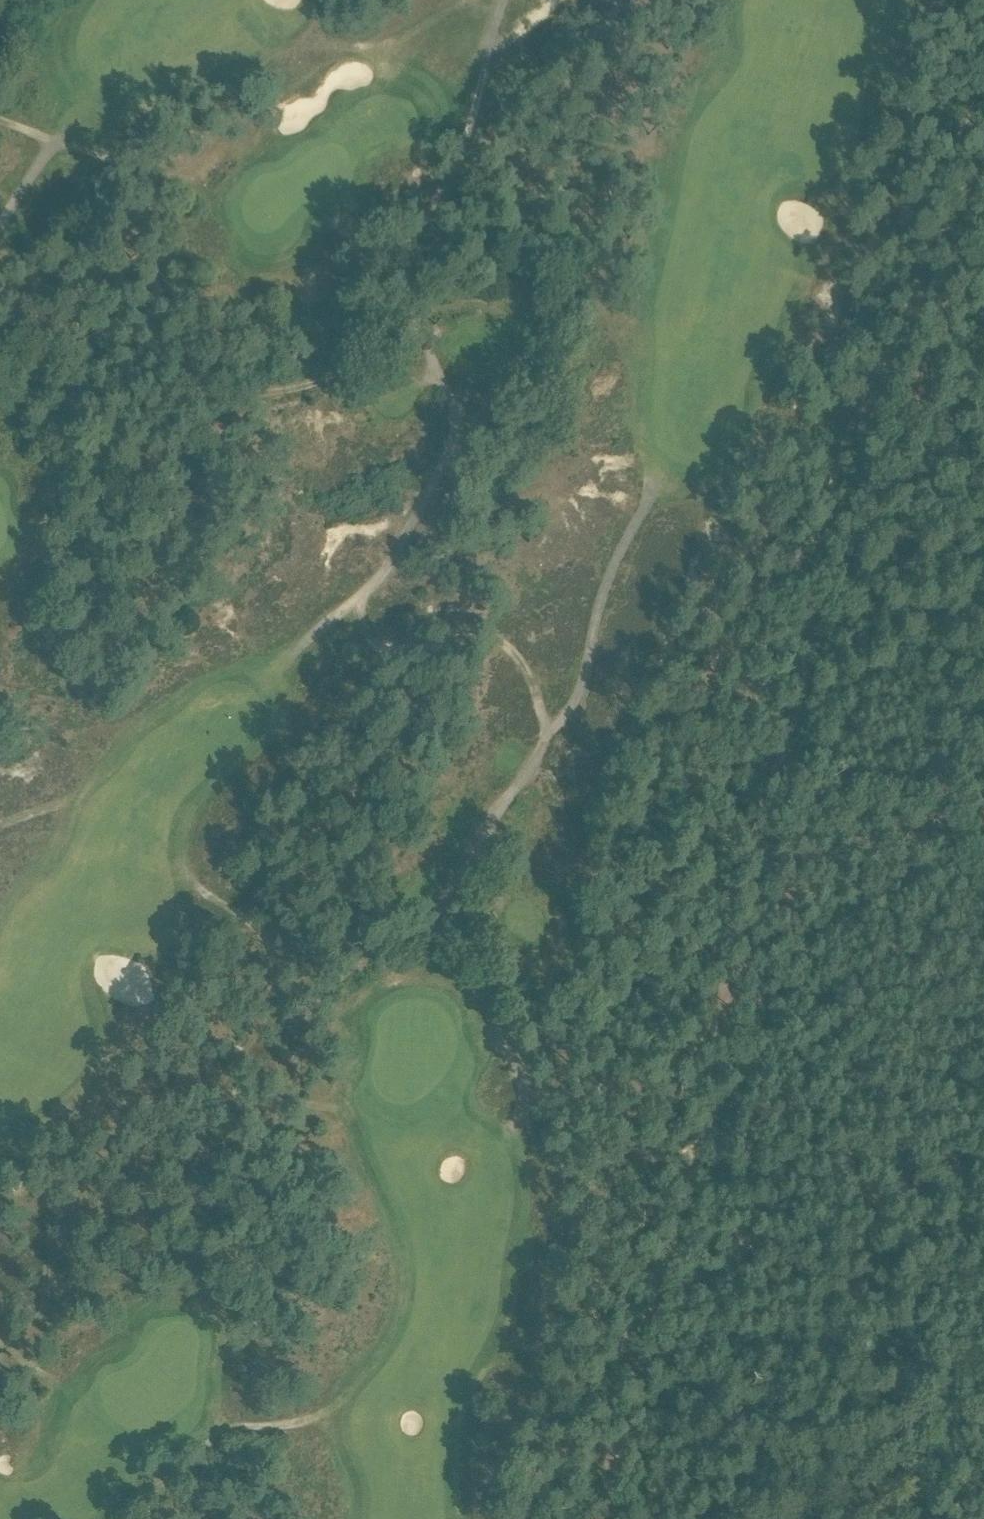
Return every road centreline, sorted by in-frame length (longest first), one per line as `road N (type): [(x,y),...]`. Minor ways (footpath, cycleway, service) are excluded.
road 1 (track): [(920,1518),(785,856)]

